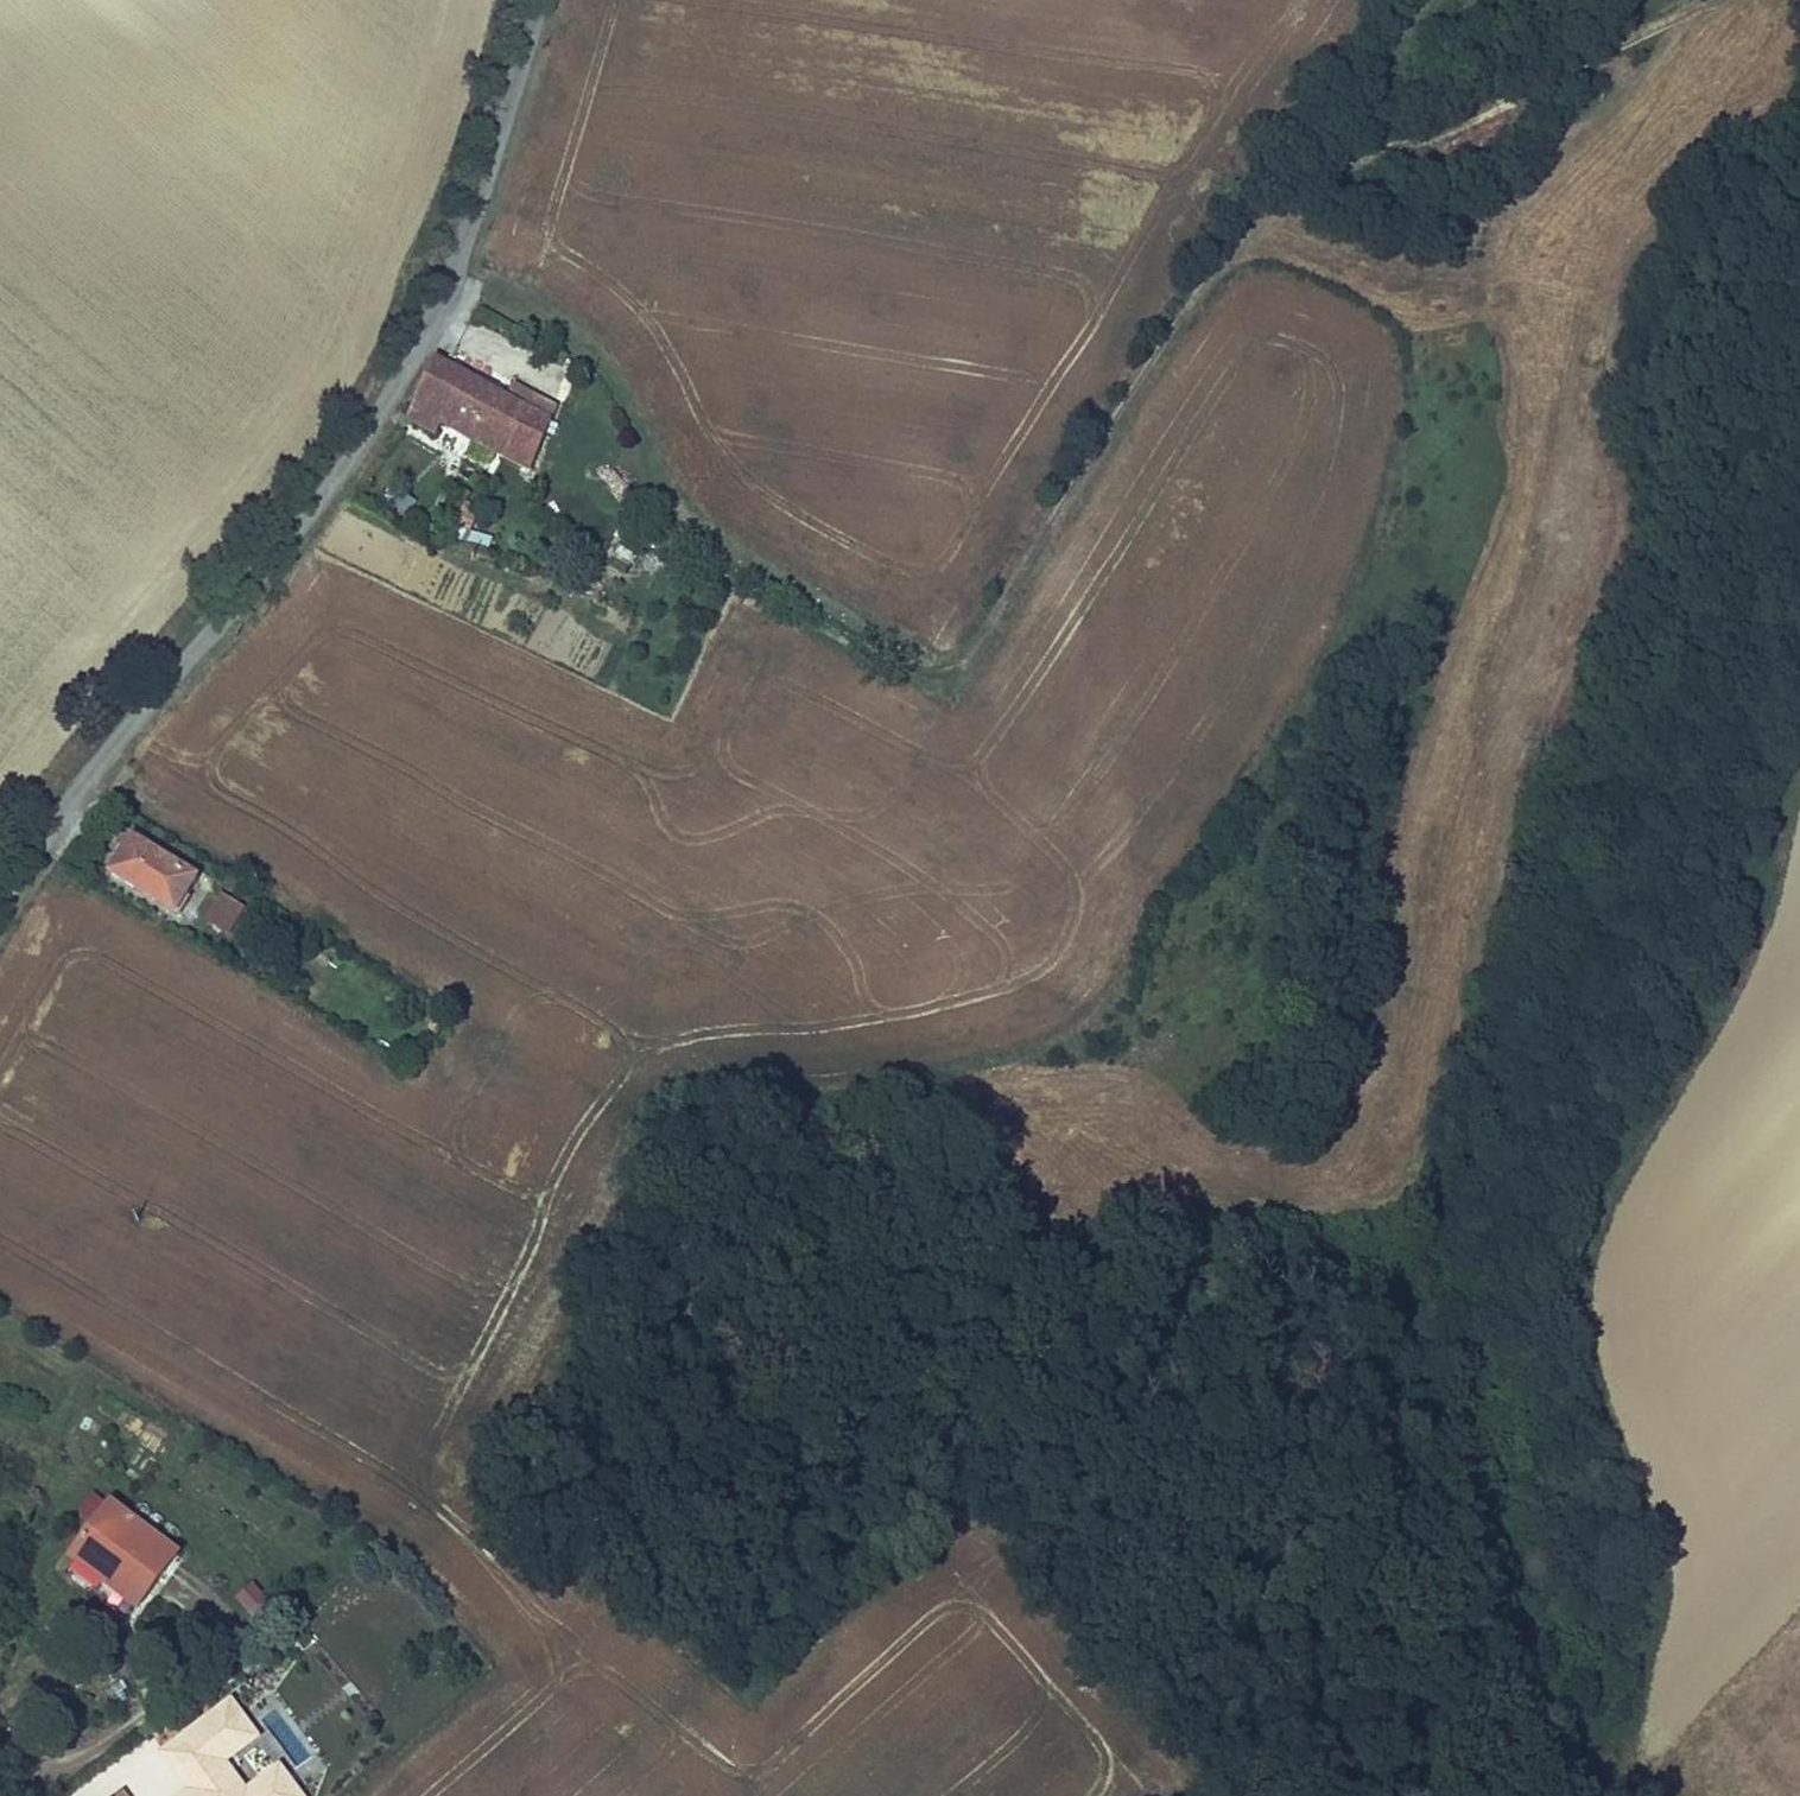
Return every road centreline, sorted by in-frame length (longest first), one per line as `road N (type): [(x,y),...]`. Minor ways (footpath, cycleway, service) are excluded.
road 1 (unclassified): [(0,910),(86,779),(362,446),(413,364),(450,286),(538,0)]

